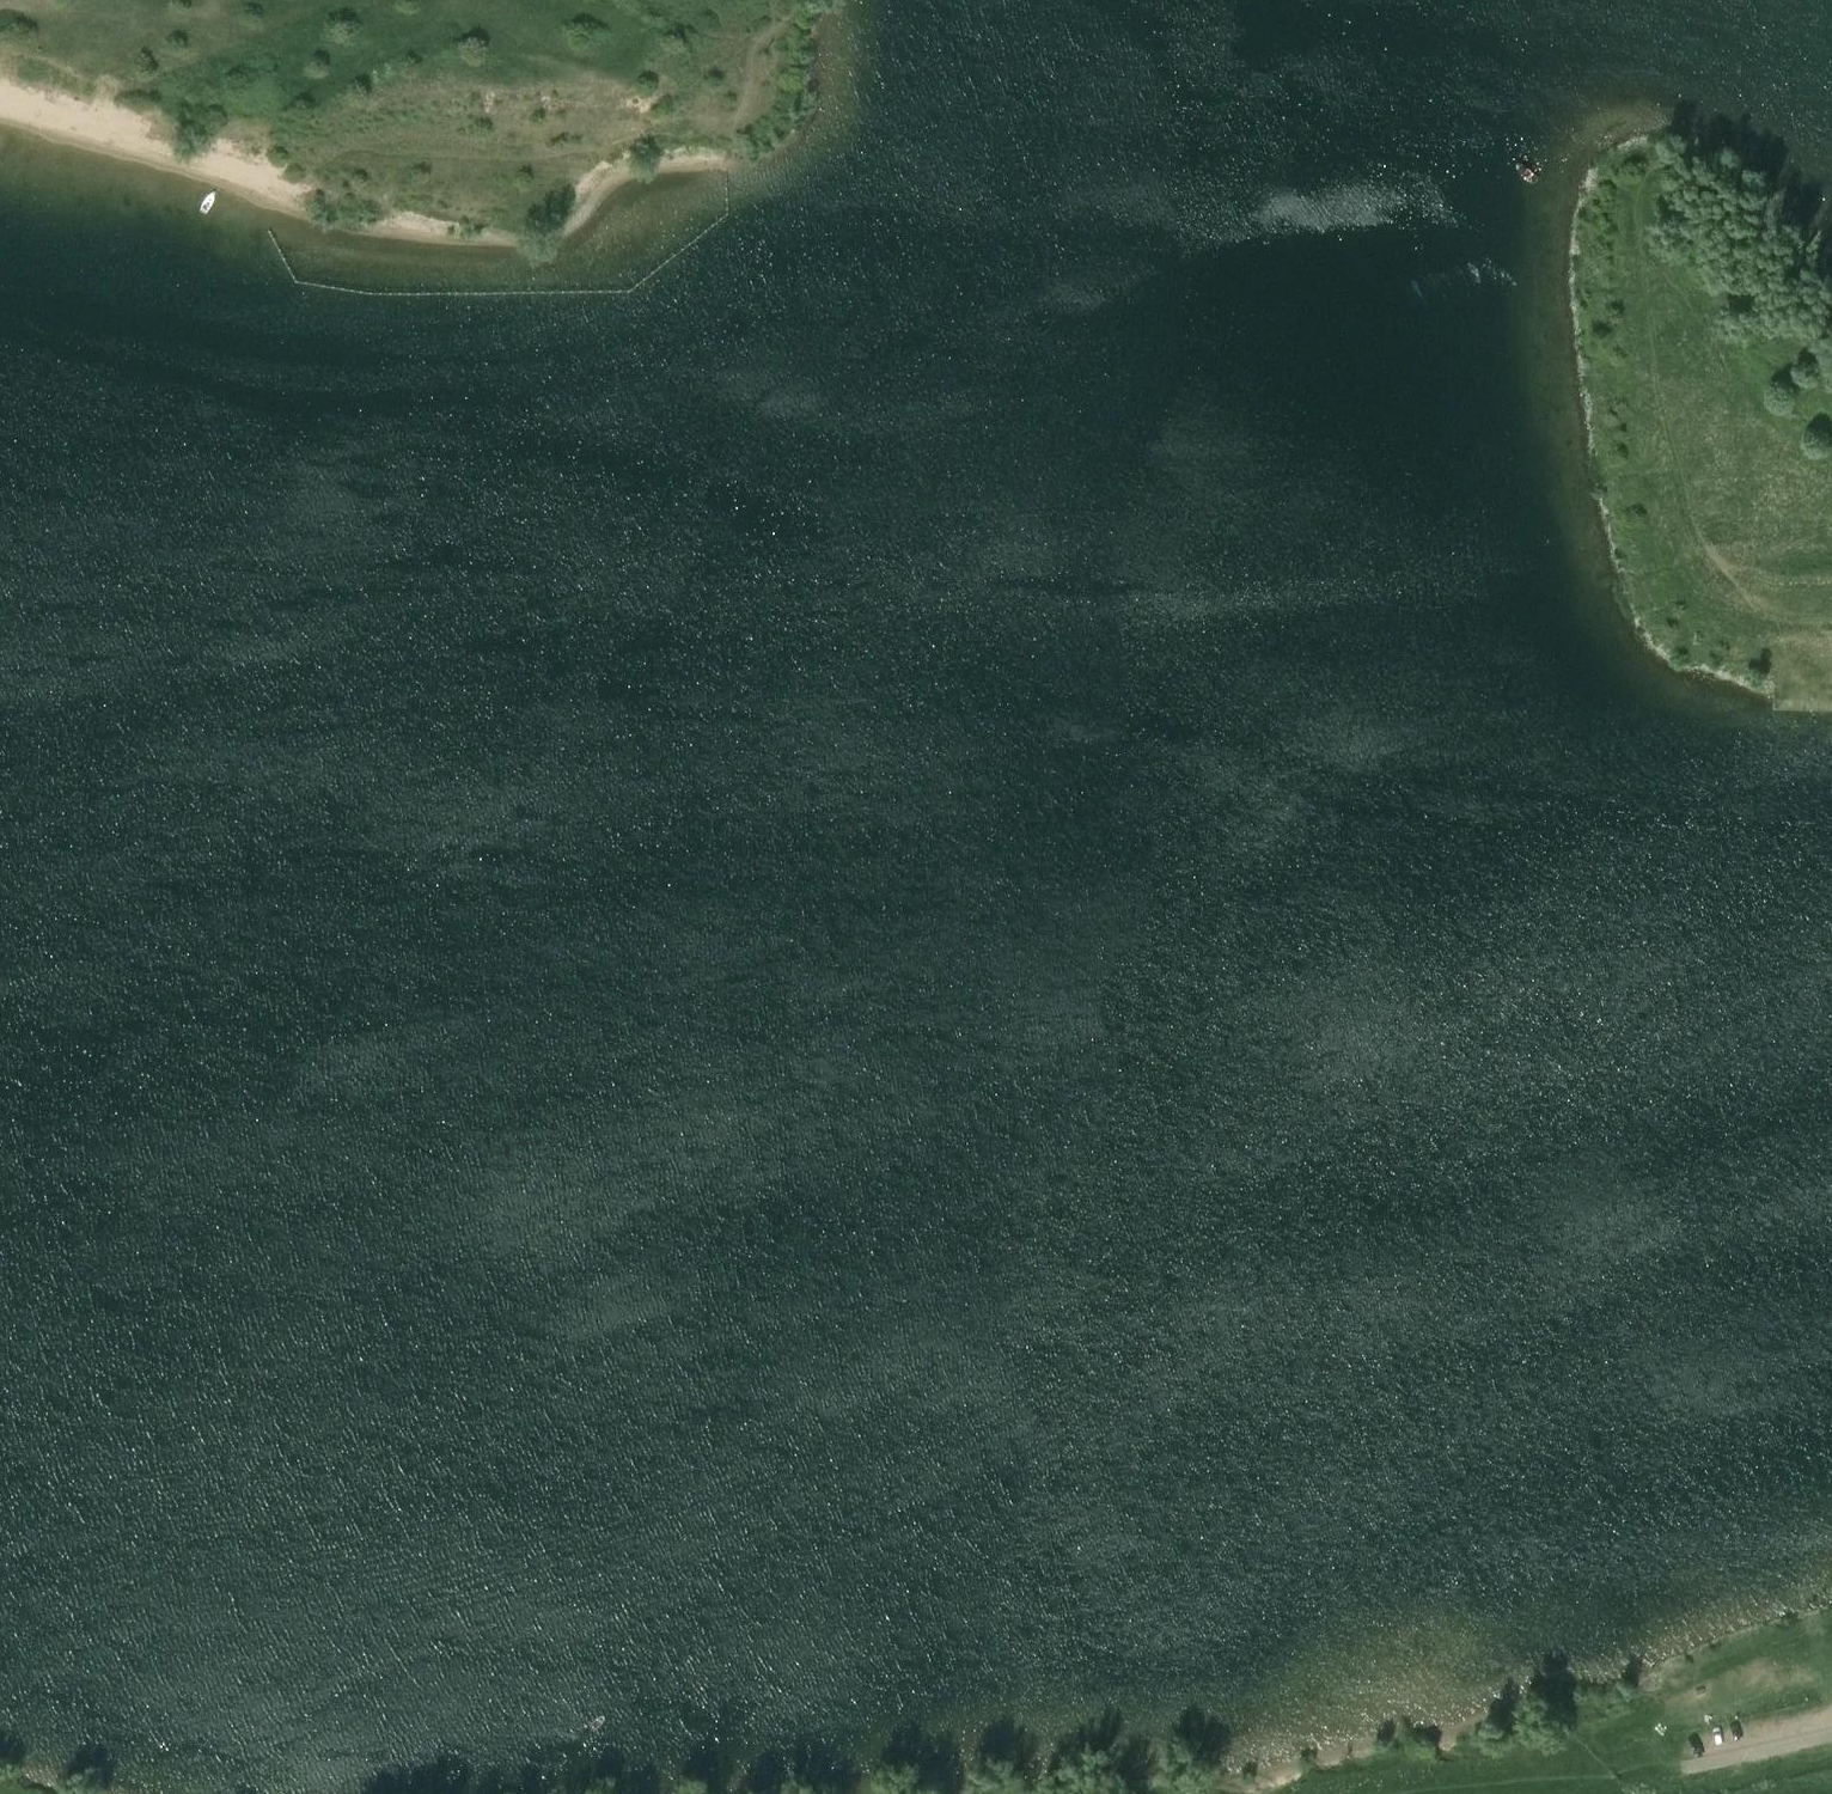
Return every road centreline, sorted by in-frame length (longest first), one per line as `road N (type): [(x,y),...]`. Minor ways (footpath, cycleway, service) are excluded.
road 1 (unclassified): [(1685,1770),(1831,1735)]

